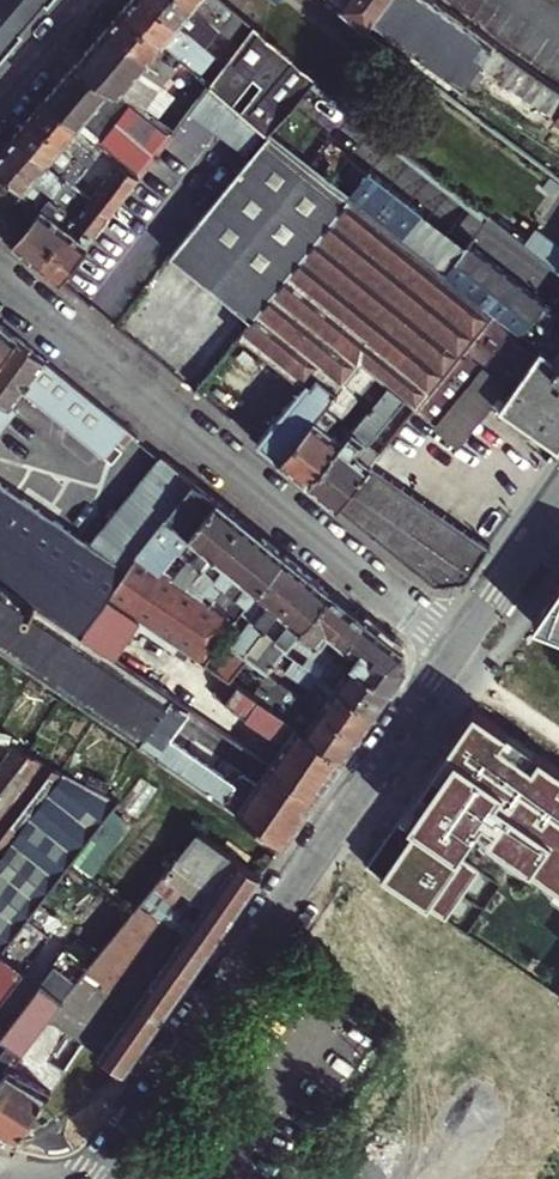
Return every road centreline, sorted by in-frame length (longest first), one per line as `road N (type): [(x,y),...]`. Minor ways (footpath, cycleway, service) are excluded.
road 1 (tertiary): [(78,1178),(457,647)]
road 2 (residential): [(0,277),(457,647)]
road 3 (tertiary): [(457,647),(558,501)]
road 4 (residential): [(0,107),(91,0)]

